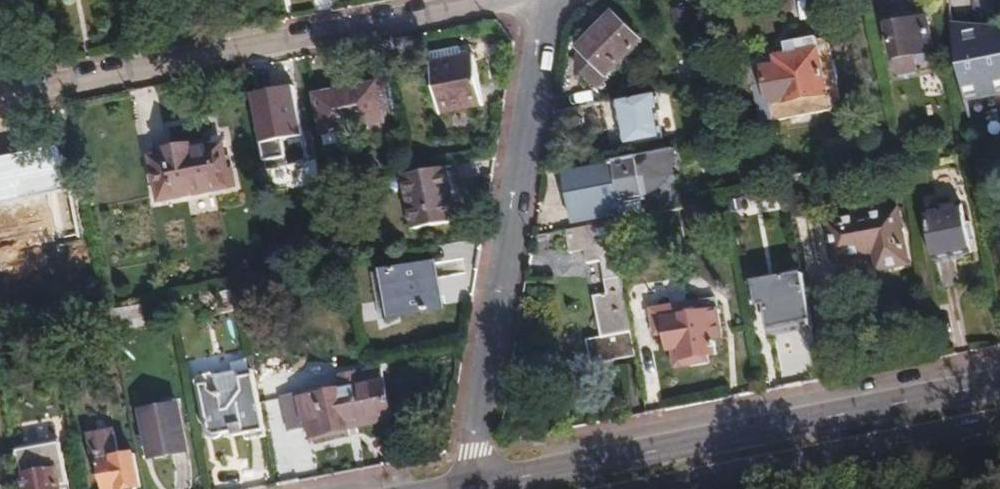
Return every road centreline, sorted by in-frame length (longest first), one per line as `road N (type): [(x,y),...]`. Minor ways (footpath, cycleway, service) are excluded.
road 1 (primary): [(999,385),(469,488)]
road 2 (residential): [(501,0),(0,97)]
road 3 (residential): [(469,488),(542,0)]
road 4 (primary): [(677,488),(999,425)]

